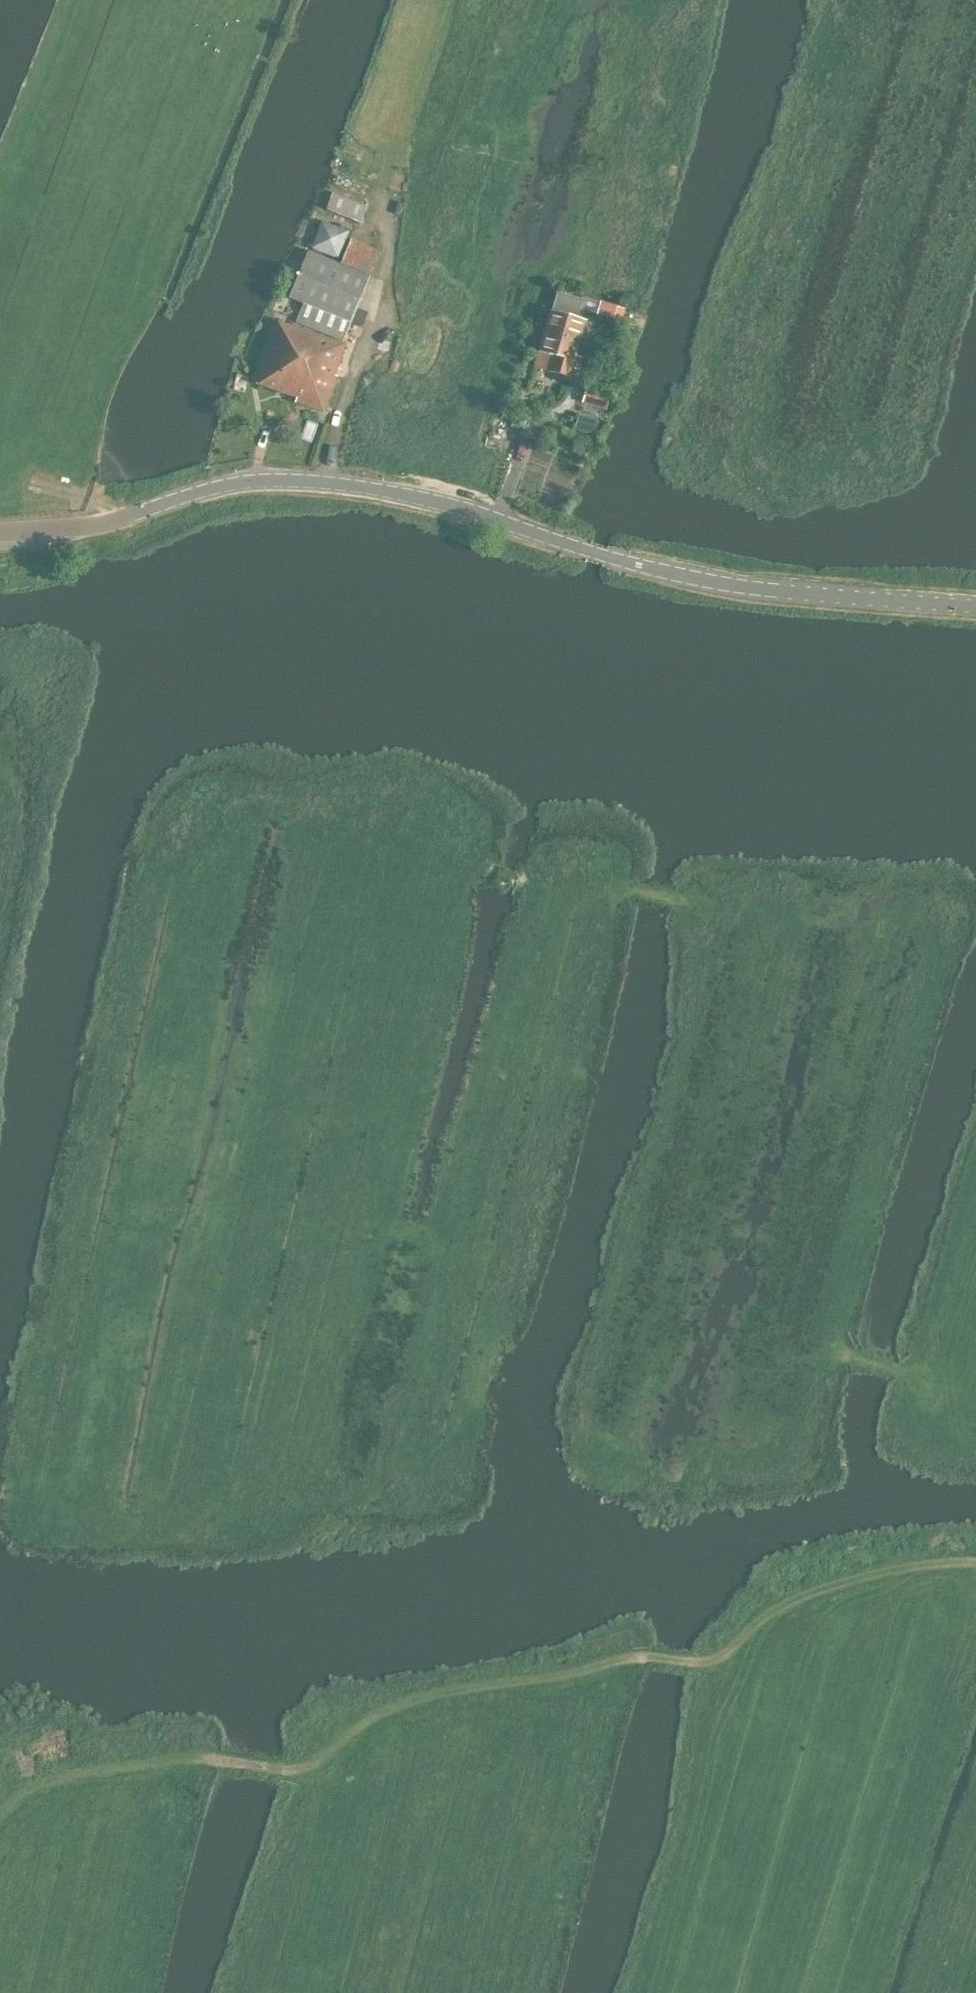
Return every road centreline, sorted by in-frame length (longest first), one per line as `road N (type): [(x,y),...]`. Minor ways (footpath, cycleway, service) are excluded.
road 1 (track): [(0,1813),(45,1787),(212,1756),(311,1771),(397,1703),(553,1680),(642,1656),(722,1661),(759,1624),(847,1574),(975,1565)]
road 2 (tertiary): [(975,605),(753,588),(648,567),(397,494),(284,480),(223,485),(123,517),(0,533)]

